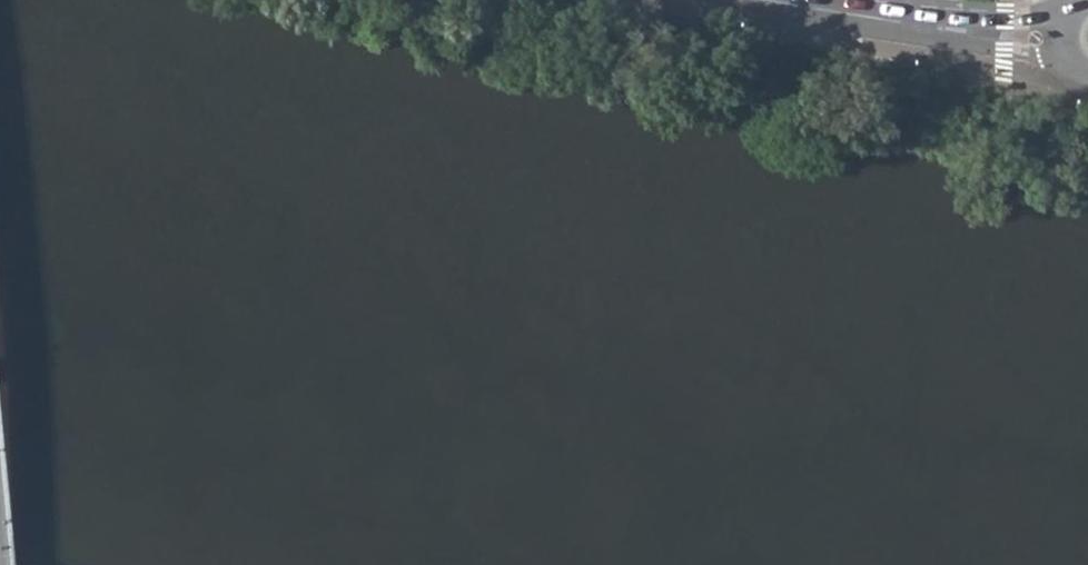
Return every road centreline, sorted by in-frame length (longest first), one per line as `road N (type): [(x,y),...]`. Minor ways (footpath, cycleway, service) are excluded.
road 1 (primary): [(1061,37),(781,0)]

